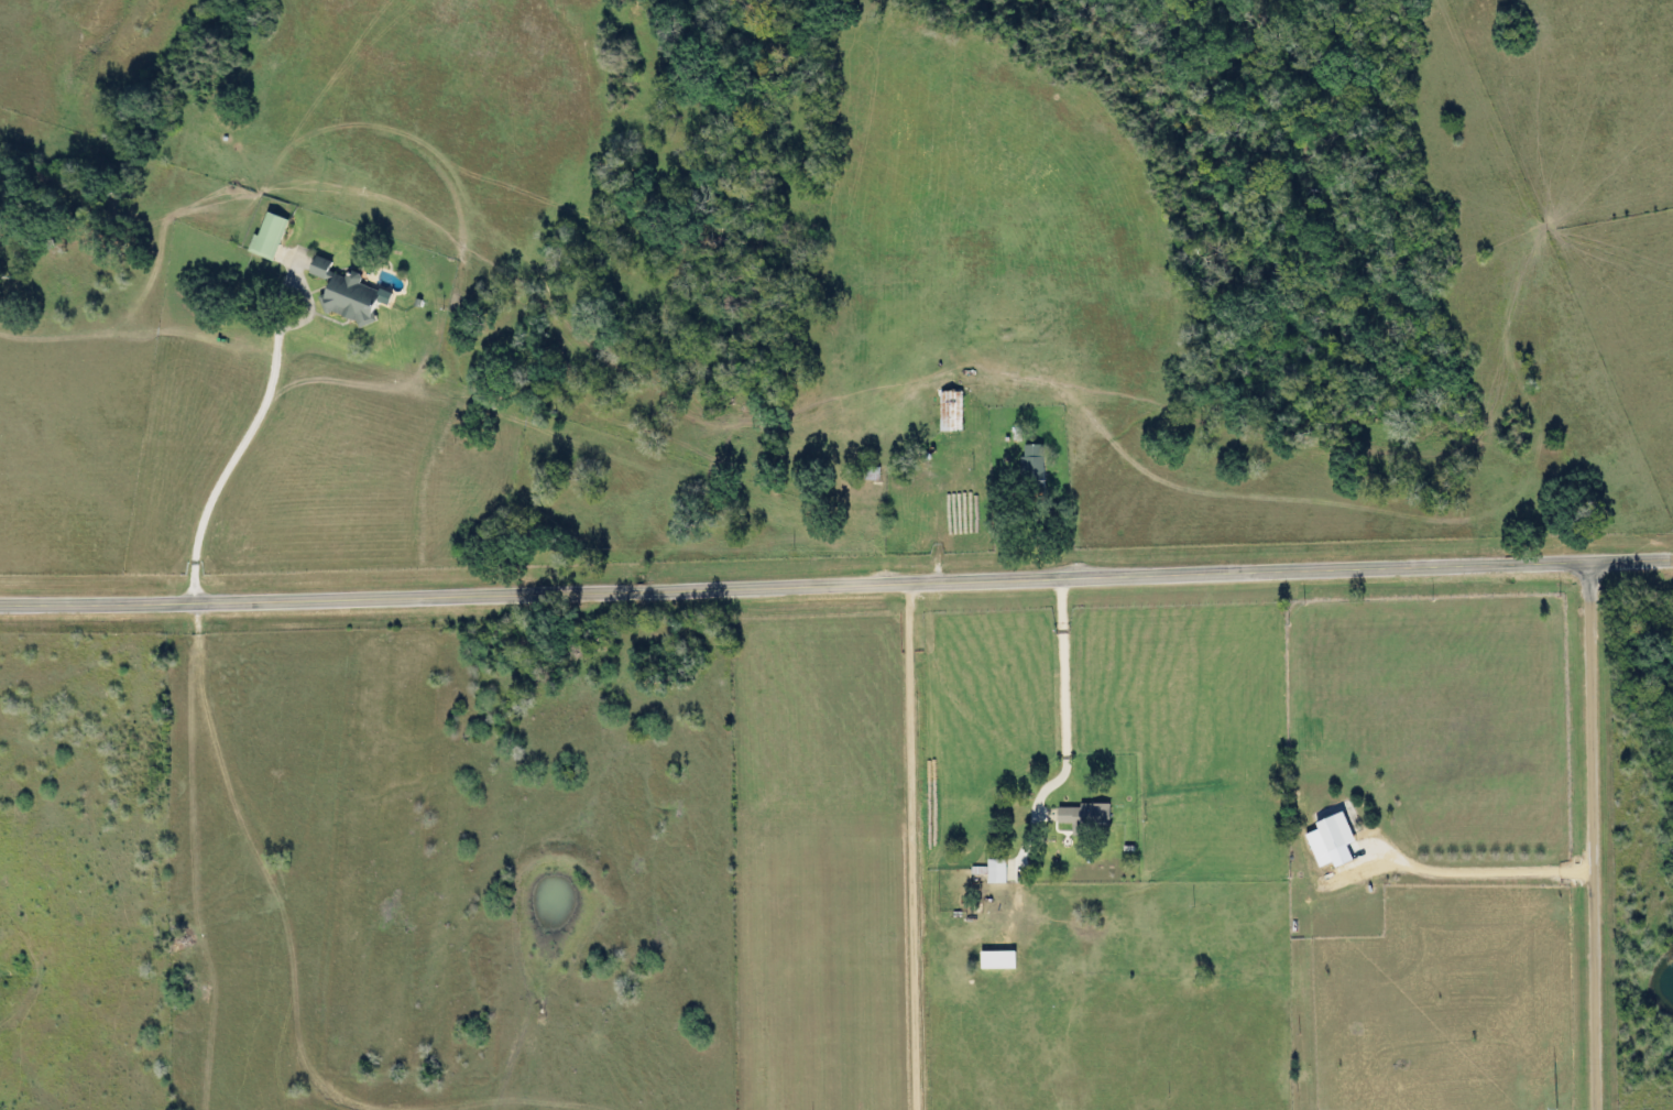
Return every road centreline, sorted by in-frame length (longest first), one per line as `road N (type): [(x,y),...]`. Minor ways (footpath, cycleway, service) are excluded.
road 1 (tertiary): [(0,600),(197,602),(1586,561)]
road 2 (residential): [(1598,1109),(1586,561)]

